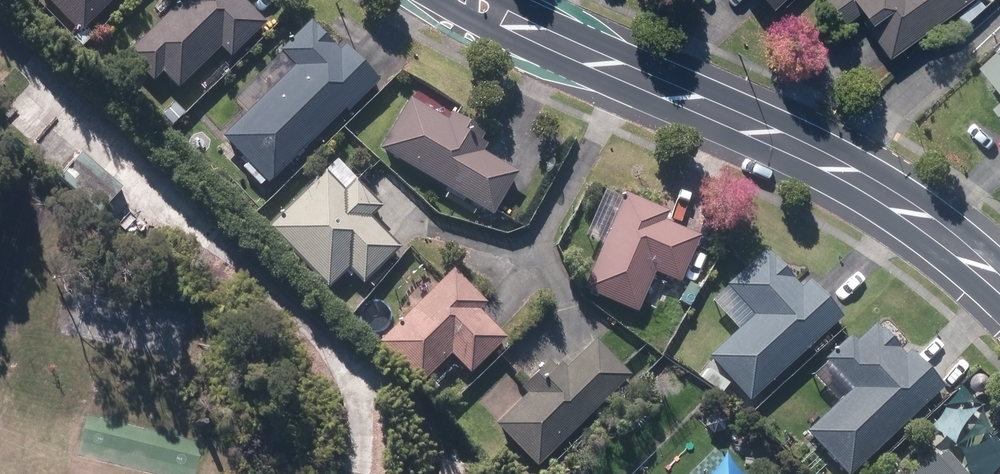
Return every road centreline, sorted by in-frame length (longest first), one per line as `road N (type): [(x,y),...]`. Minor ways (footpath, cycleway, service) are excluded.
road 1 (secondary): [(840,170),(471,0)]
road 2 (residential): [(840,170),(873,118),(999,15)]
road 3 (secondary): [(999,288),(959,249),(840,170)]

